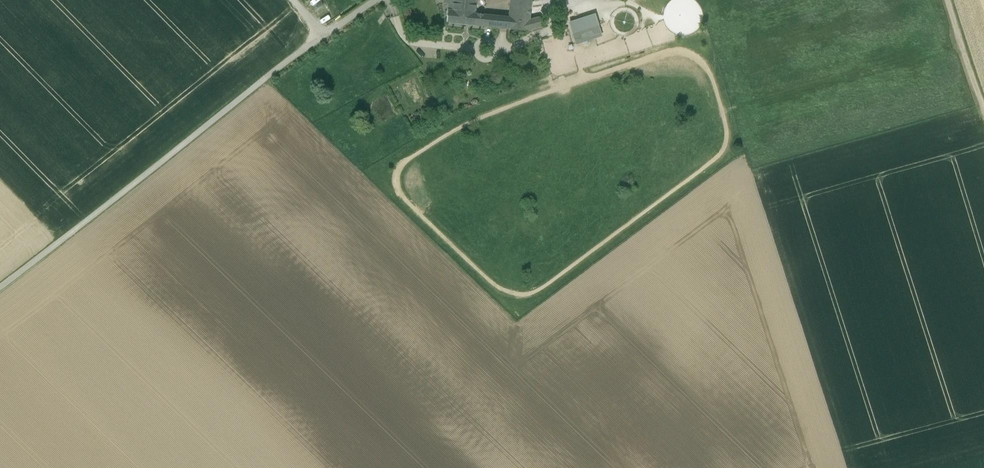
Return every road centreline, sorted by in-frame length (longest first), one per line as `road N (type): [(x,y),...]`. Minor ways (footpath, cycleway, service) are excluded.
road 1 (track): [(385,0),(259,83),(0,294)]
road 2 (track): [(387,0),(407,42),(484,55),(594,4)]

